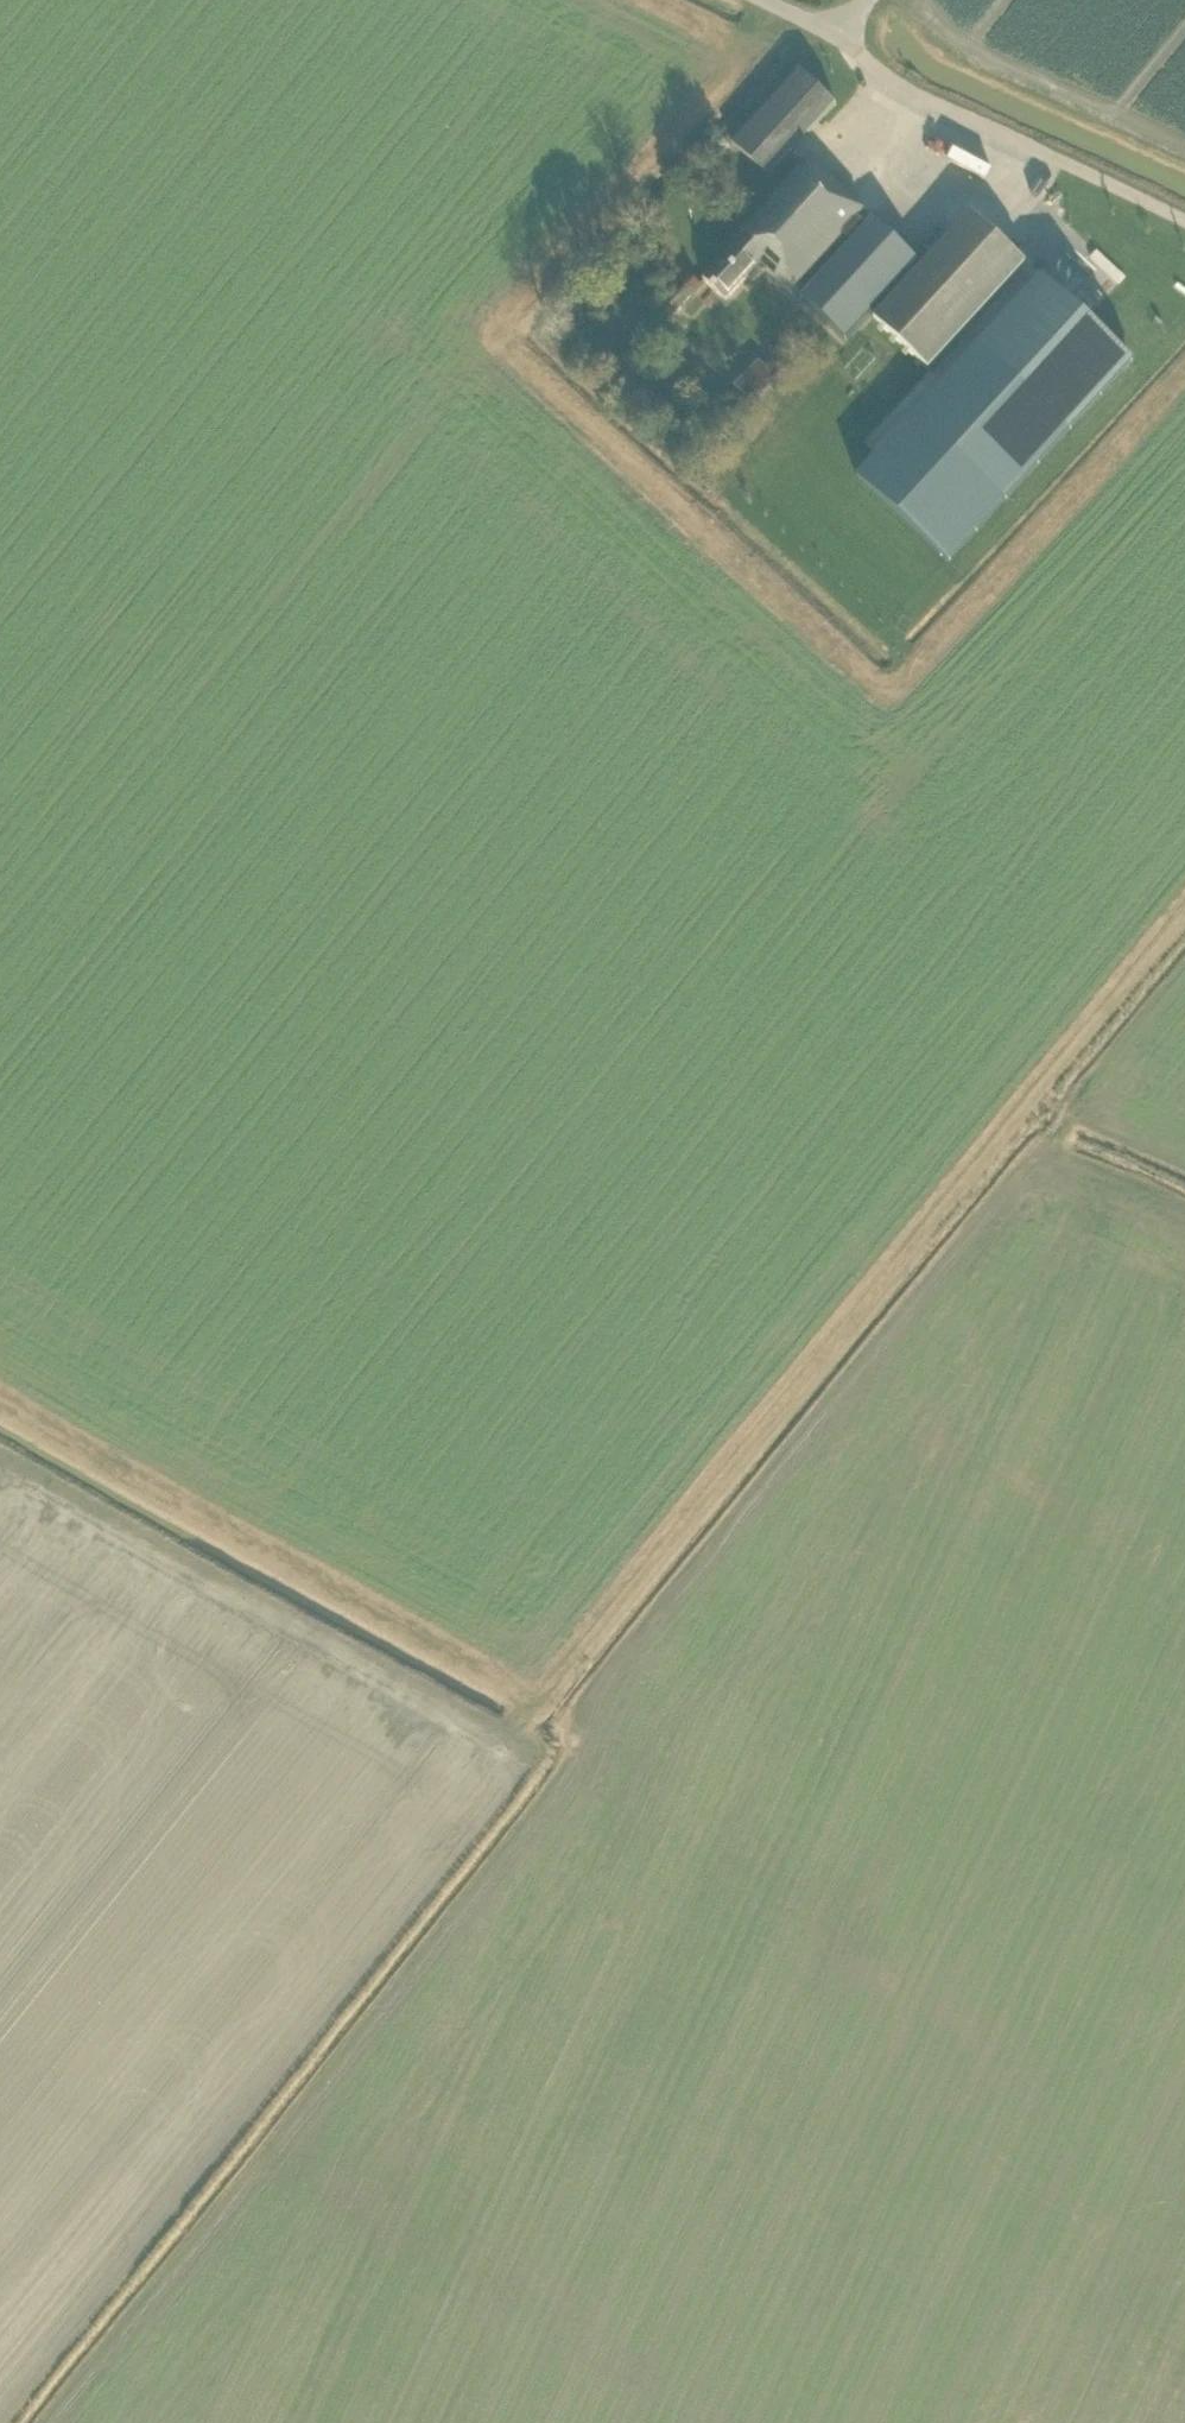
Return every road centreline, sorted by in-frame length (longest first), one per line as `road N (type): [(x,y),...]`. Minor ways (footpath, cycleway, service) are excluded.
road 1 (unclassified): [(1184,222),(912,97),(840,38)]

